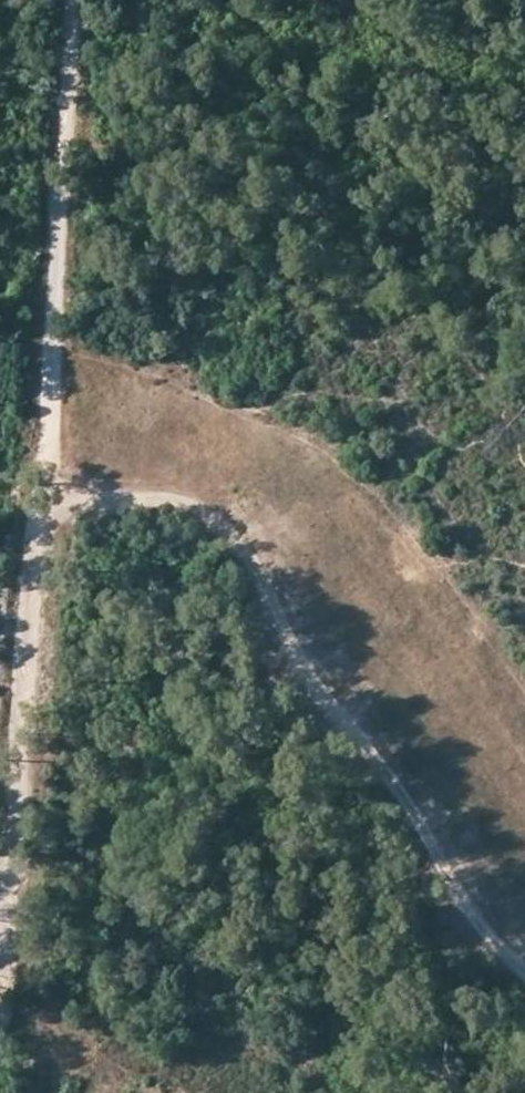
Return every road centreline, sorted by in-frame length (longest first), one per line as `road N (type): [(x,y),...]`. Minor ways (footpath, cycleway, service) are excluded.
road 1 (track): [(0,990),(73,0)]
road 2 (track): [(41,517),(162,504),(194,511),(239,594),(265,678),(296,726),(404,806),(435,946),(524,1004)]

